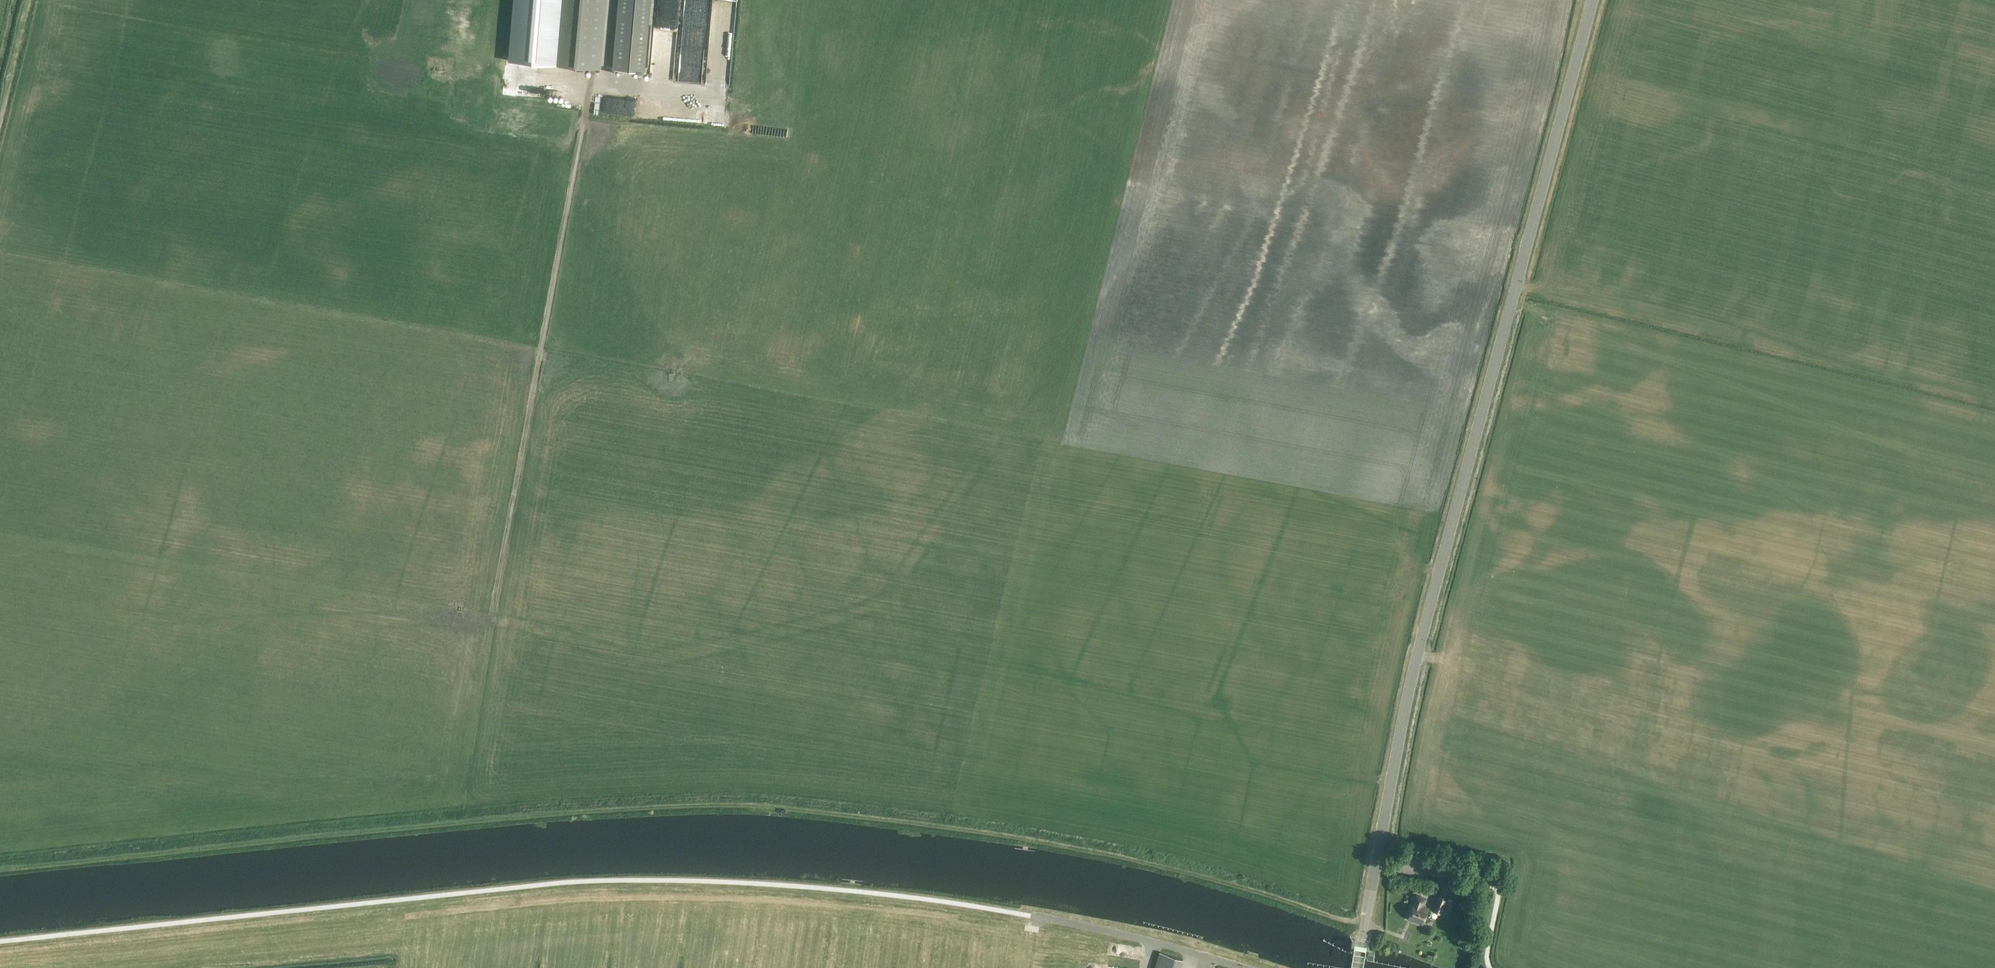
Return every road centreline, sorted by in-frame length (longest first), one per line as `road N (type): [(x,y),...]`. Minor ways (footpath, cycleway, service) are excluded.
road 1 (track): [(0,867),(542,814),(763,806),(1074,847),(1364,924)]
road 2 (unclassified): [(1375,866),(1419,647),(1593,0)]
road 3 (unclassified): [(1243,967),(1036,916)]
road 4 (track): [(29,0),(0,122)]

